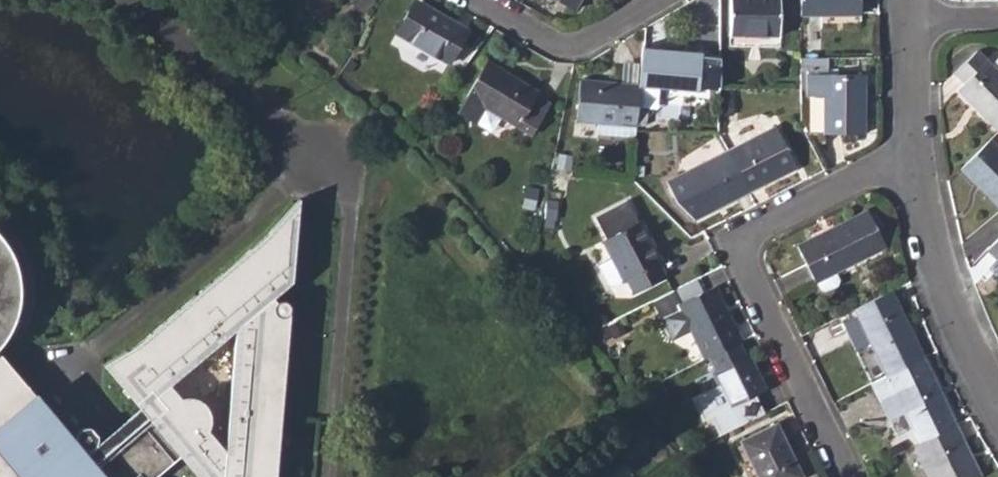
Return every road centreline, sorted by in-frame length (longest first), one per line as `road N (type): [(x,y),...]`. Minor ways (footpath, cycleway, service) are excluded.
road 1 (residential): [(844,476),(736,256),(744,234),(866,176),(911,164)]
road 2 (residential): [(911,164),(950,314),(997,409)]
road 3 (residential): [(661,0),(567,47),(475,0)]
road 4 (residential): [(906,24),(911,164)]

